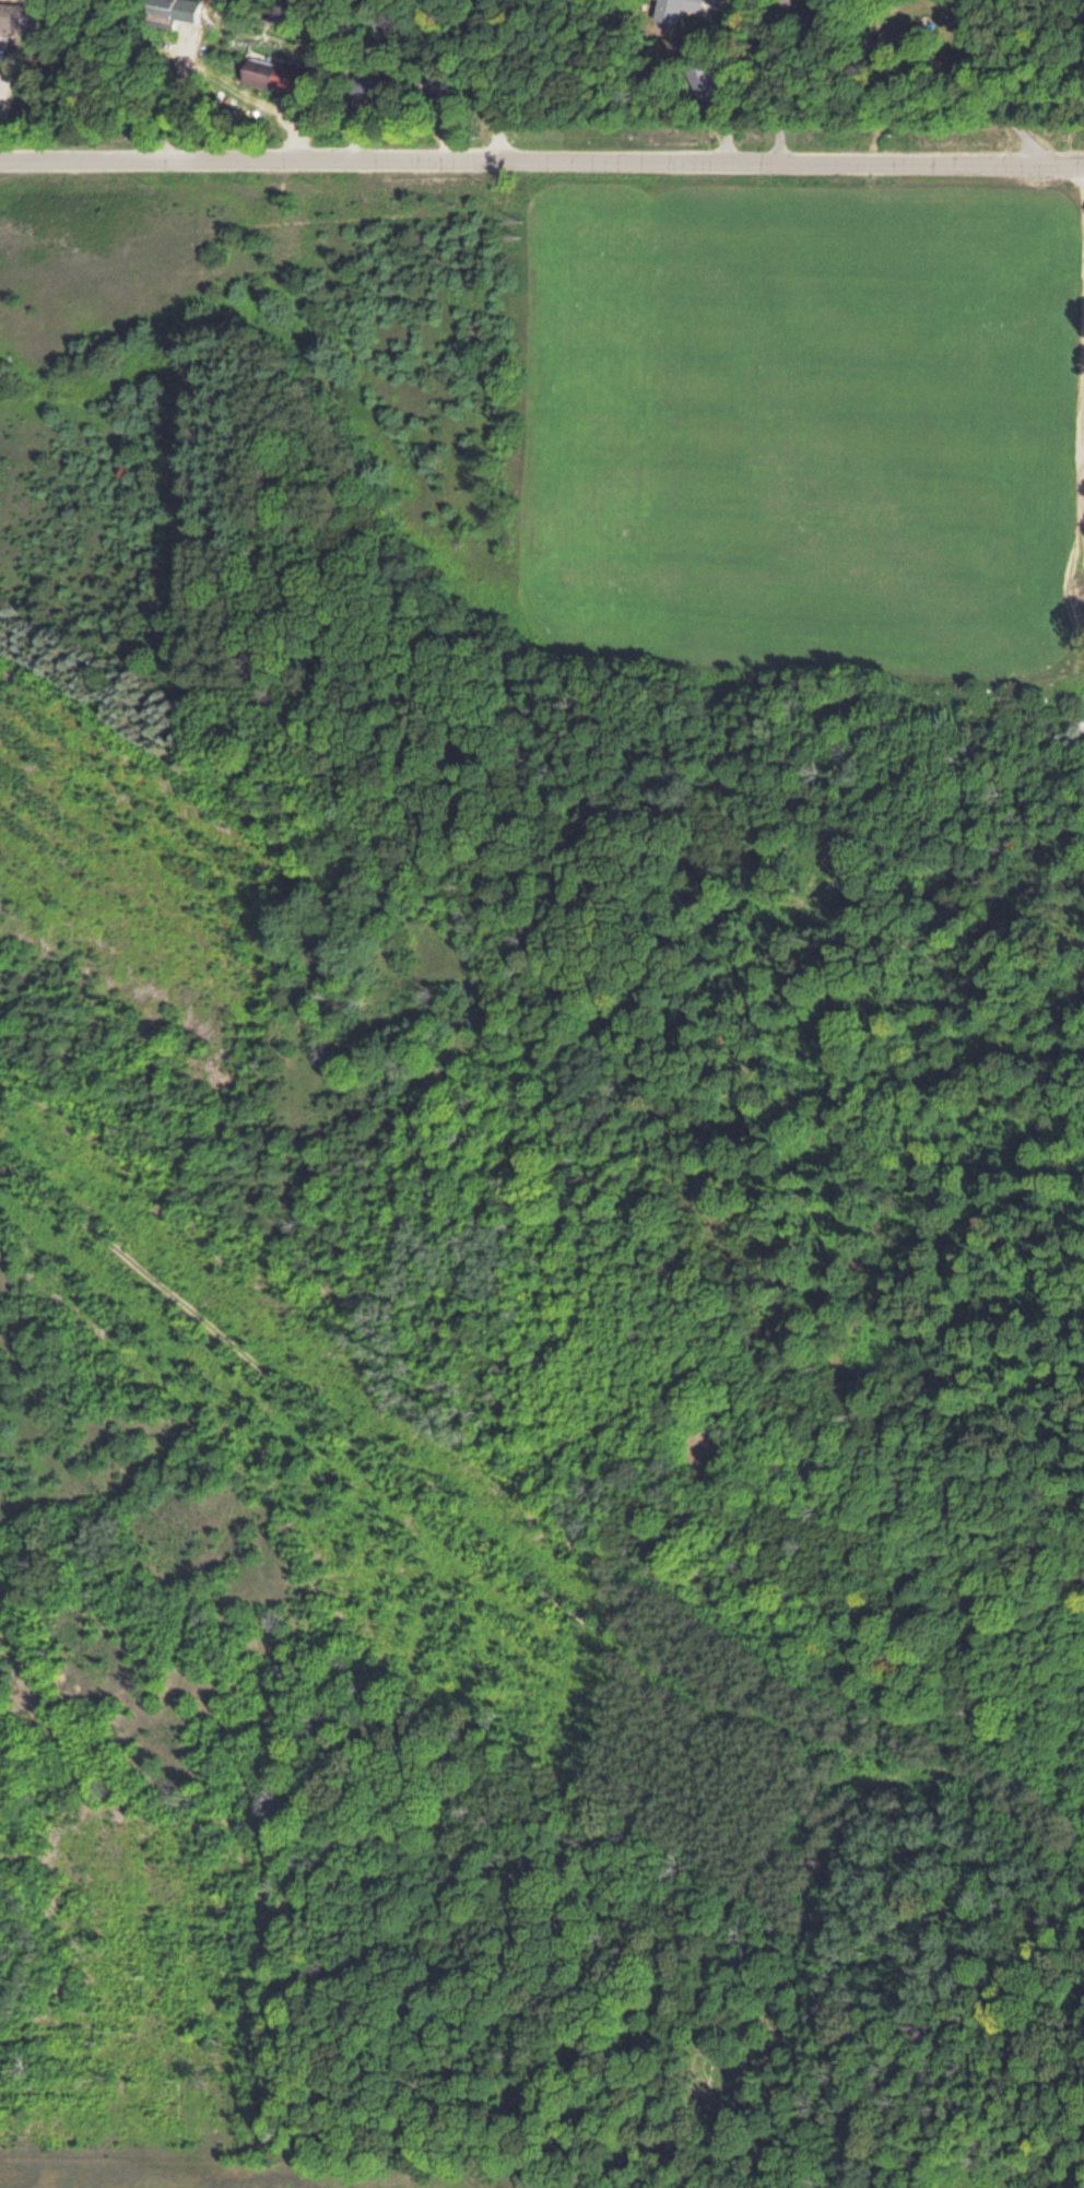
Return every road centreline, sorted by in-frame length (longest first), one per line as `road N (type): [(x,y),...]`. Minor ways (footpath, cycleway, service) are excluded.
road 1 (residential): [(1083,159),(655,152),(0,157)]

